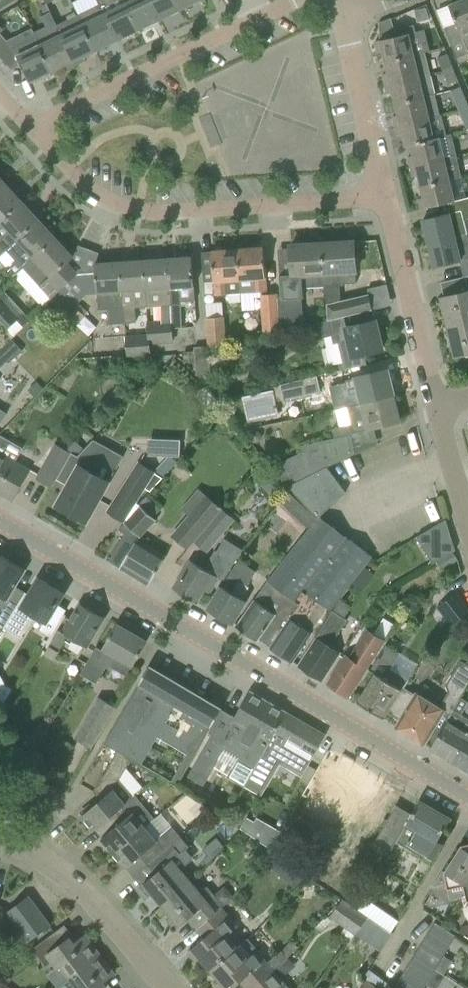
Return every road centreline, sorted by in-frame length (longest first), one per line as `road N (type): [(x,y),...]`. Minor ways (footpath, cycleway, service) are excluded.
road 1 (tertiary): [(467,803),(0,525)]
road 2 (residential): [(384,188),(147,215),(86,184),(32,132)]
road 3 (residential): [(32,132),(297,0)]
road 4 (residential): [(439,415),(384,188)]
road 5 (residential): [(170,987),(80,882),(0,837)]
road 6 (residential): [(384,188),(346,16)]

